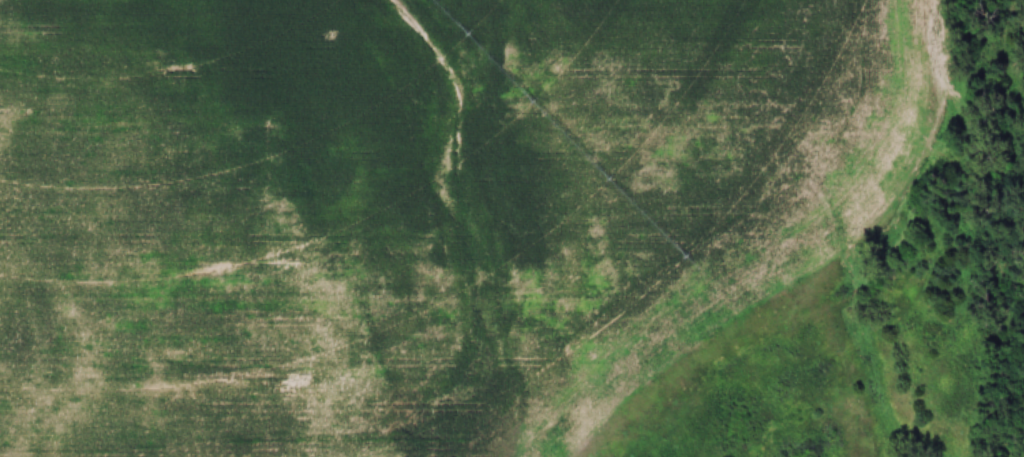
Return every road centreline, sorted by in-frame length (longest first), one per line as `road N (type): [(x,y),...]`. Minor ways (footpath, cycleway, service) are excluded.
road 1 (track): [(1000,456),(1000,0)]

